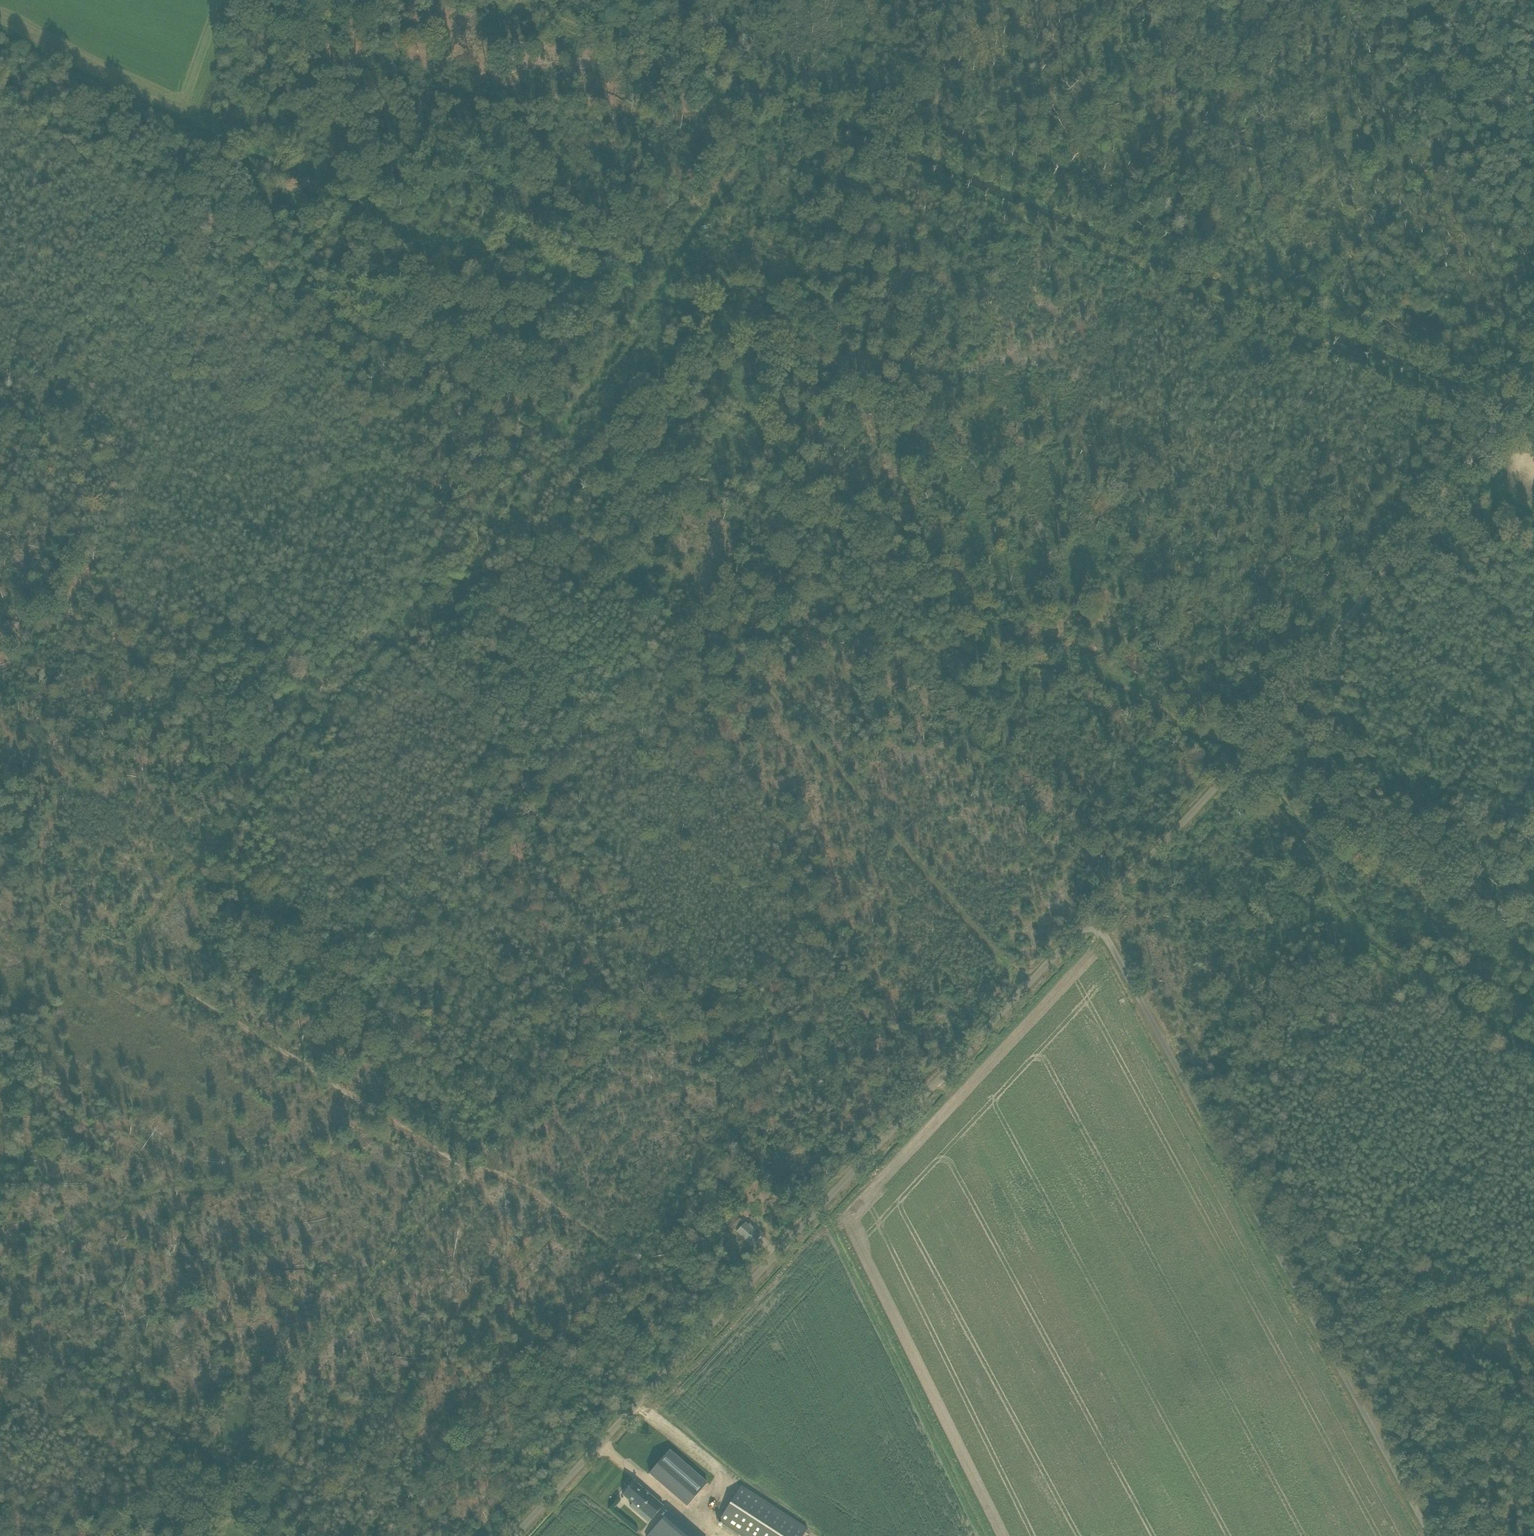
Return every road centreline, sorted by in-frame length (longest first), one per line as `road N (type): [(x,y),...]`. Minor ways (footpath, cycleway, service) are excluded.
road 1 (track): [(1499,421),(525,0)]
road 2 (unclassified): [(519,1535),(1093,914)]
road 3 (unclassified): [(1433,1535),(1093,914)]
road 4 (unclassified): [(1093,914),(1235,765),(1533,376)]

